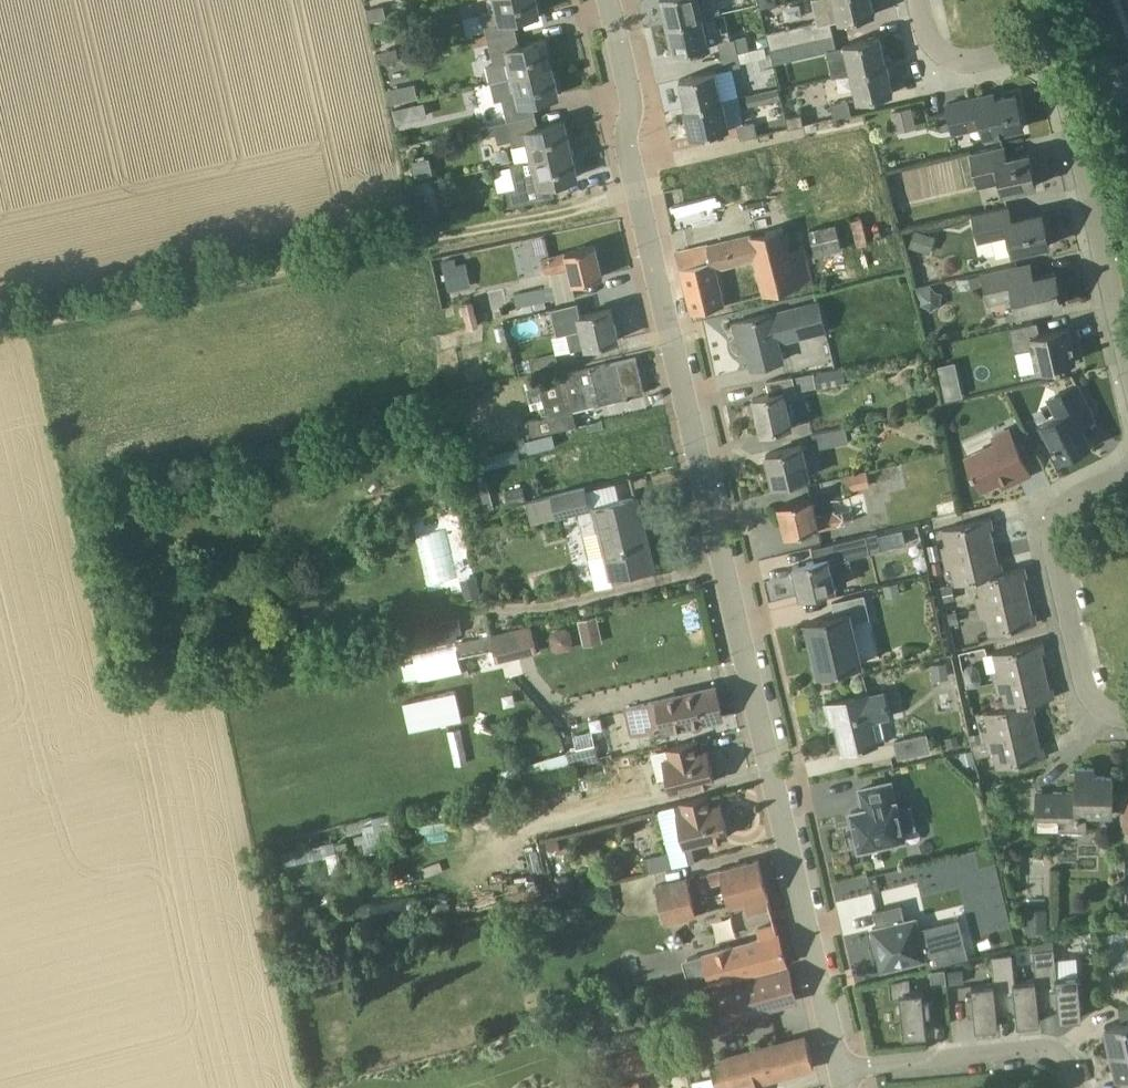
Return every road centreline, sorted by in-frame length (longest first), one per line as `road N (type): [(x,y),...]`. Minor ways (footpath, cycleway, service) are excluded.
road 1 (residential): [(837,1072),(634,192),(626,153),(631,99),(609,0)]
road 2 (track): [(0,332),(634,192)]
road 3 (residential): [(1127,357),(1064,86),(1046,57),(950,57),(930,35),(921,0)]
road 4 (residential): [(1127,468),(1069,502),(1056,524),(1054,551),(1086,689),(1098,708),(1127,717)]
road 5 (residential): [(1076,1087),(1060,1053),(837,1072)]

